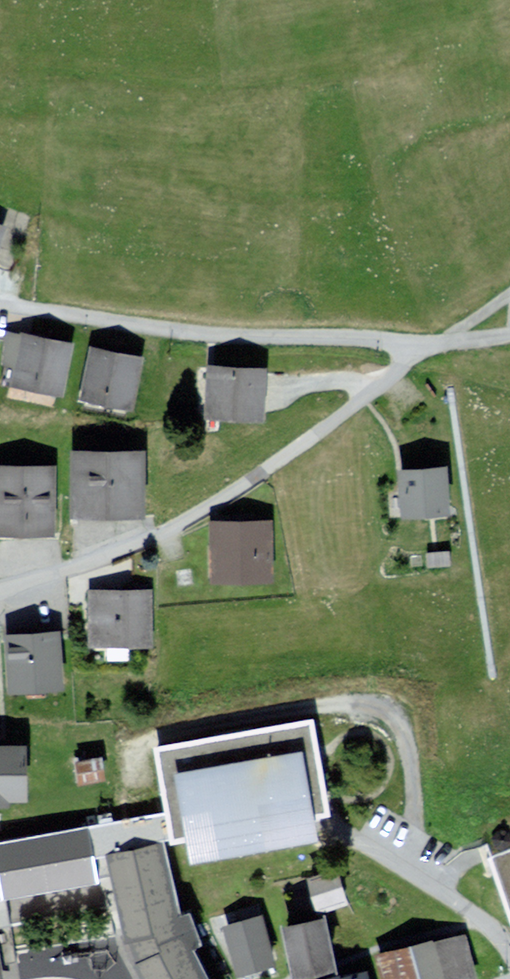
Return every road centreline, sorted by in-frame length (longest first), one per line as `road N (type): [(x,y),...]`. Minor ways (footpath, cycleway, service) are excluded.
road 1 (residential): [(425,344),(339,418),(202,510),(0,589)]
road 2 (residential): [(425,344),(199,332),(0,302)]

